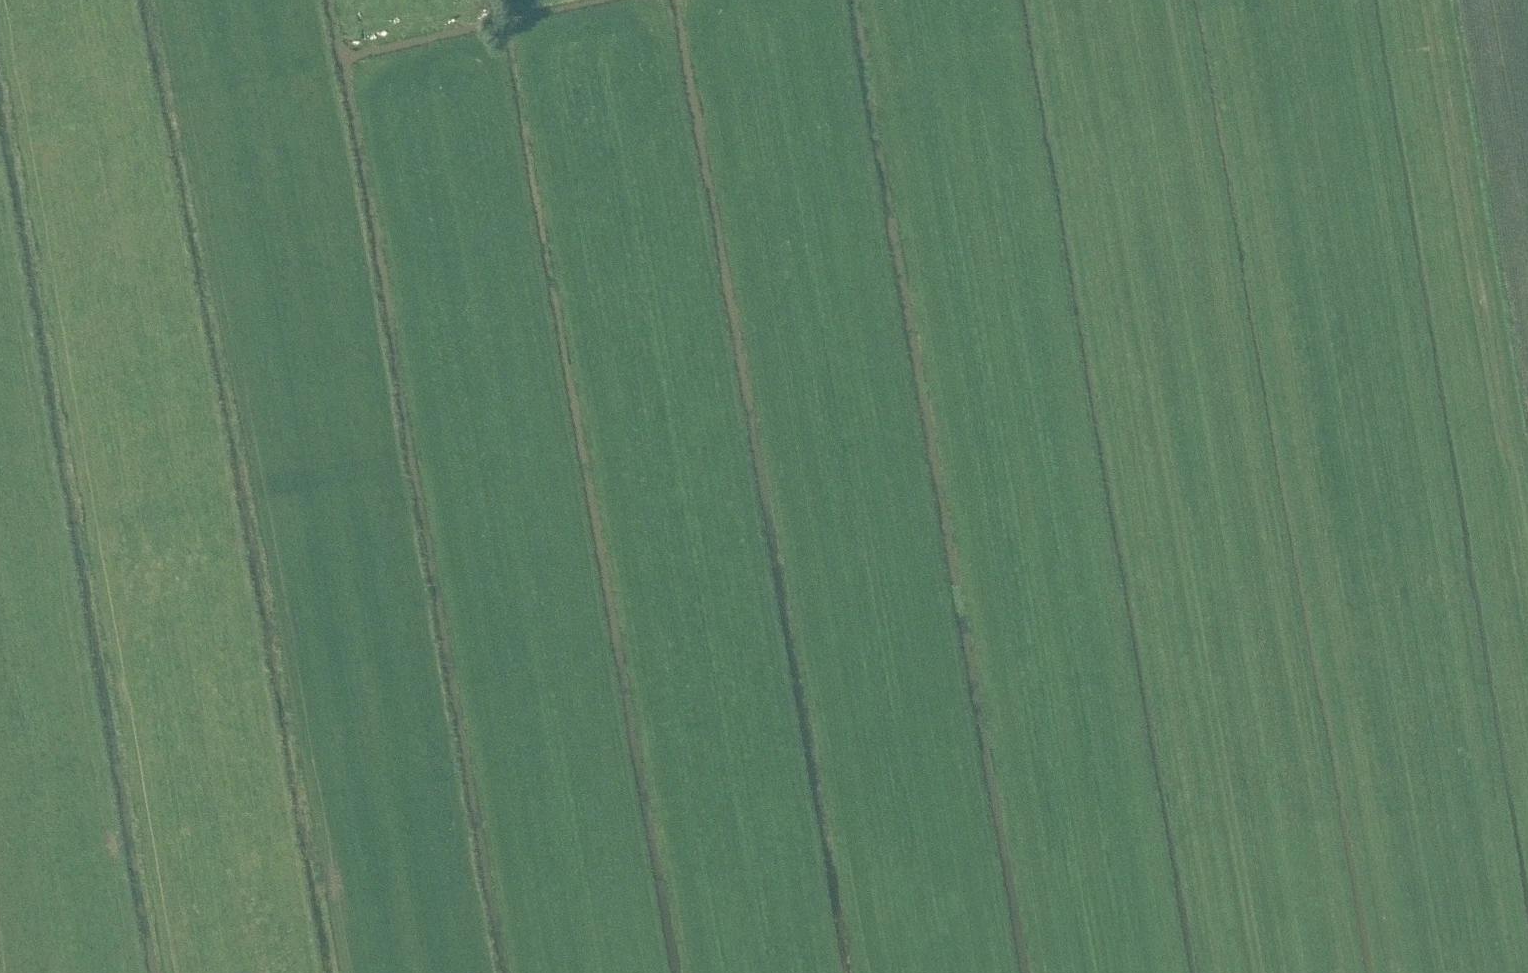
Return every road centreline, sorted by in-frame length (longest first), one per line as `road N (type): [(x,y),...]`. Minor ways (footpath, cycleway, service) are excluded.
road 1 (track): [(1269,972),(1292,900),(1417,627),(1527,474)]
road 2 (motorway): [(1527,752),(1487,834),(1443,972)]

